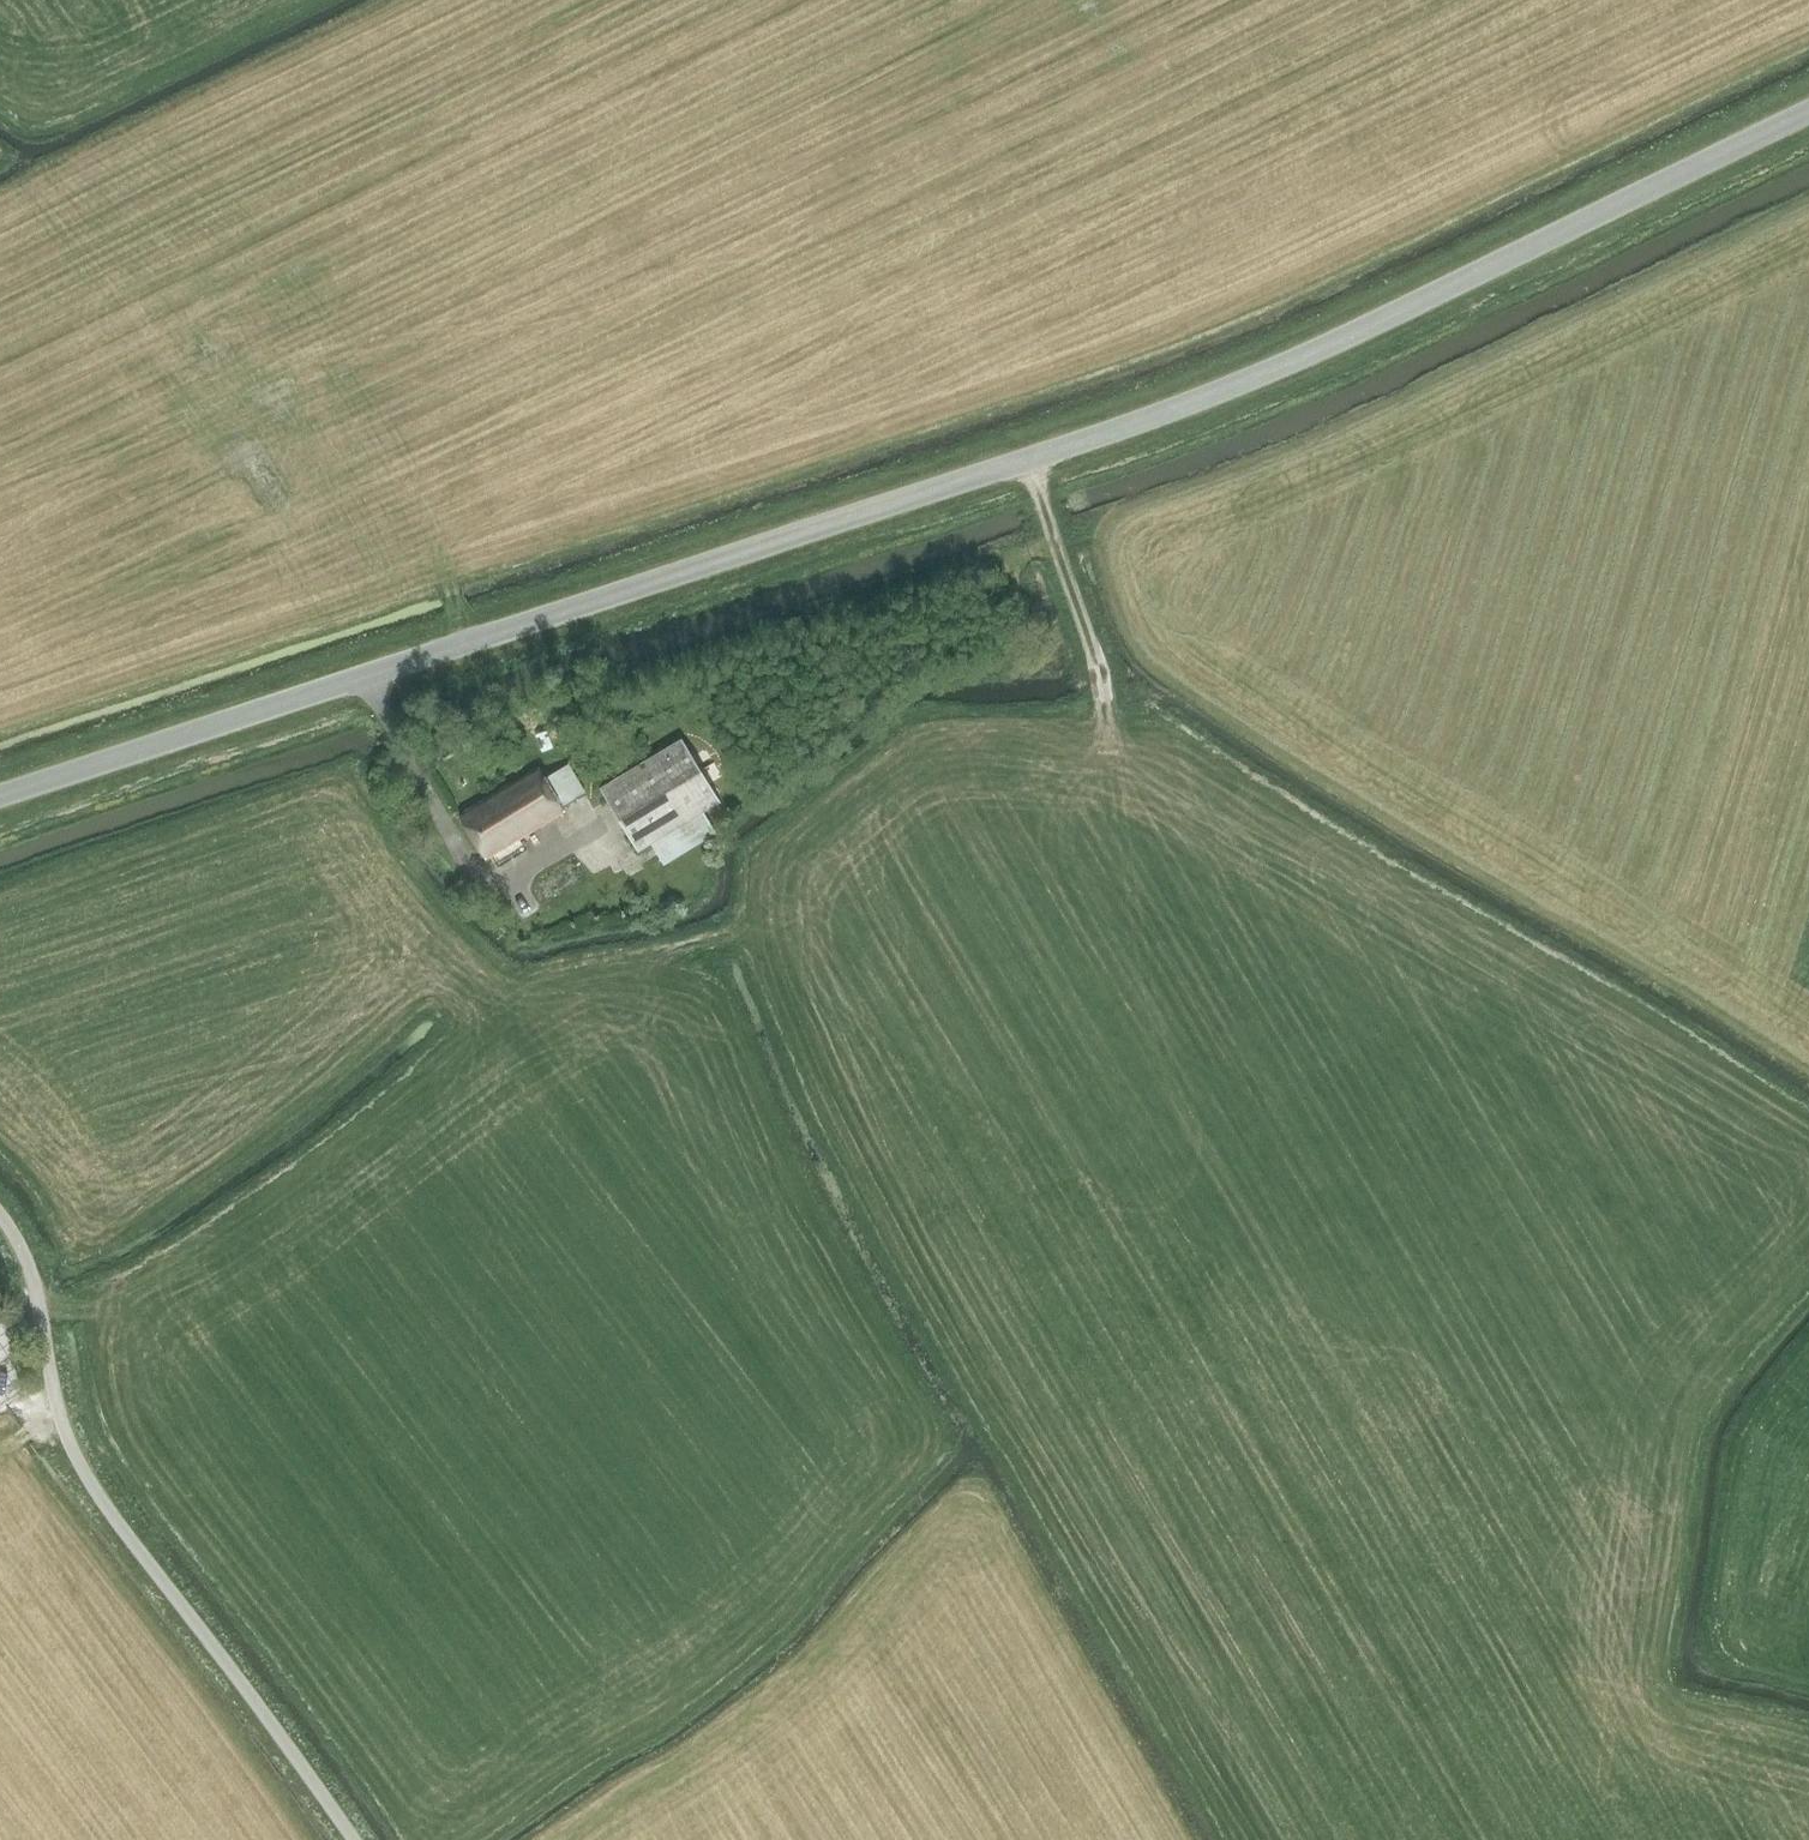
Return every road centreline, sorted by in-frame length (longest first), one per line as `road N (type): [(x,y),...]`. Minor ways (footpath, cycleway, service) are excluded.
road 1 (tertiary): [(0,795),(751,556),(1130,426),(1402,311),(1808,112)]
road 2 (track): [(1027,458),(1105,694)]

